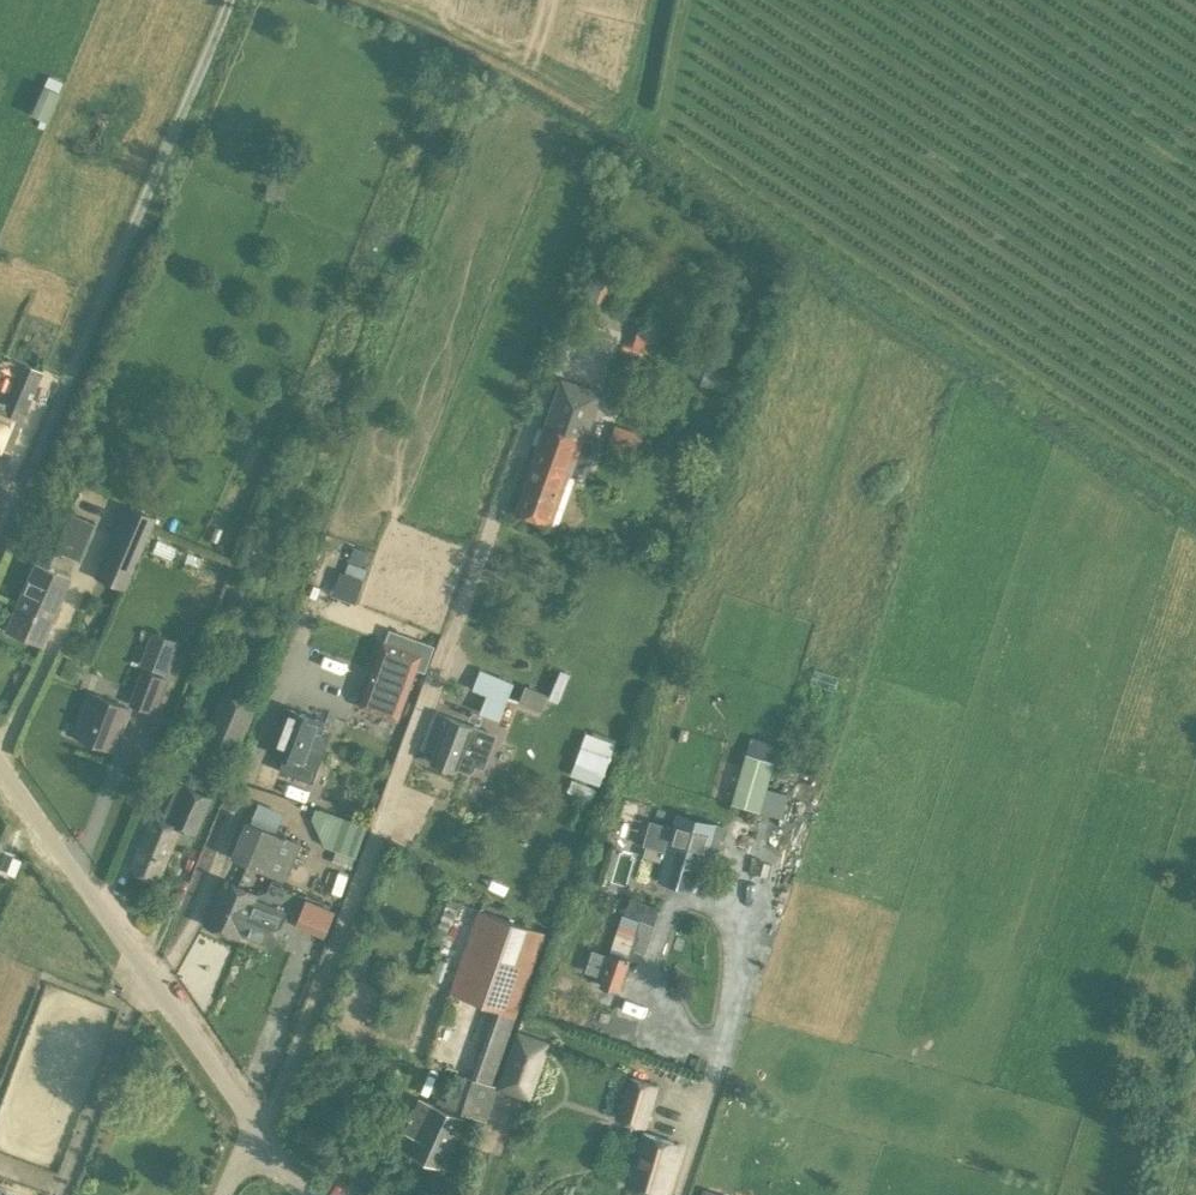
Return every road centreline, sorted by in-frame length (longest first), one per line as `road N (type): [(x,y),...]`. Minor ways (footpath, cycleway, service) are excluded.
road 1 (unclassified): [(263,1137),(0,768)]
road 2 (unclassified): [(686,0),(659,128)]

